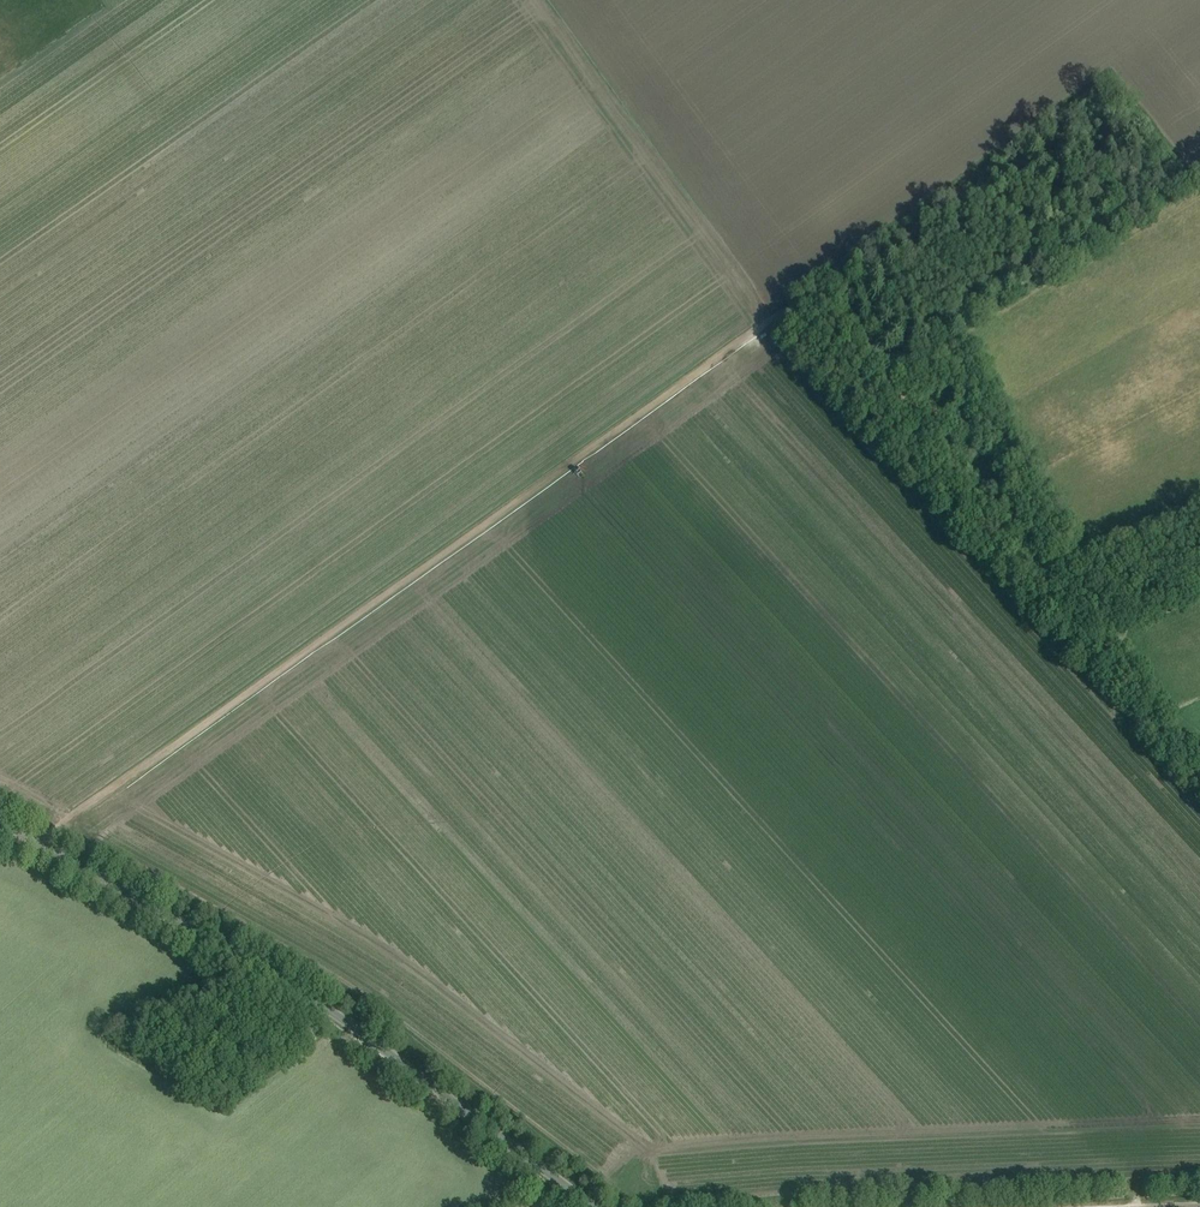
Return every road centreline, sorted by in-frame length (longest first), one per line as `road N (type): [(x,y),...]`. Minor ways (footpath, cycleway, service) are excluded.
road 1 (track): [(1199,745),(1130,715),(1102,690),(969,431),(898,401),(837,307),(823,298),(769,321),(40,843)]
road 2 (unclassified): [(593,1206),(317,1001),(0,823)]

